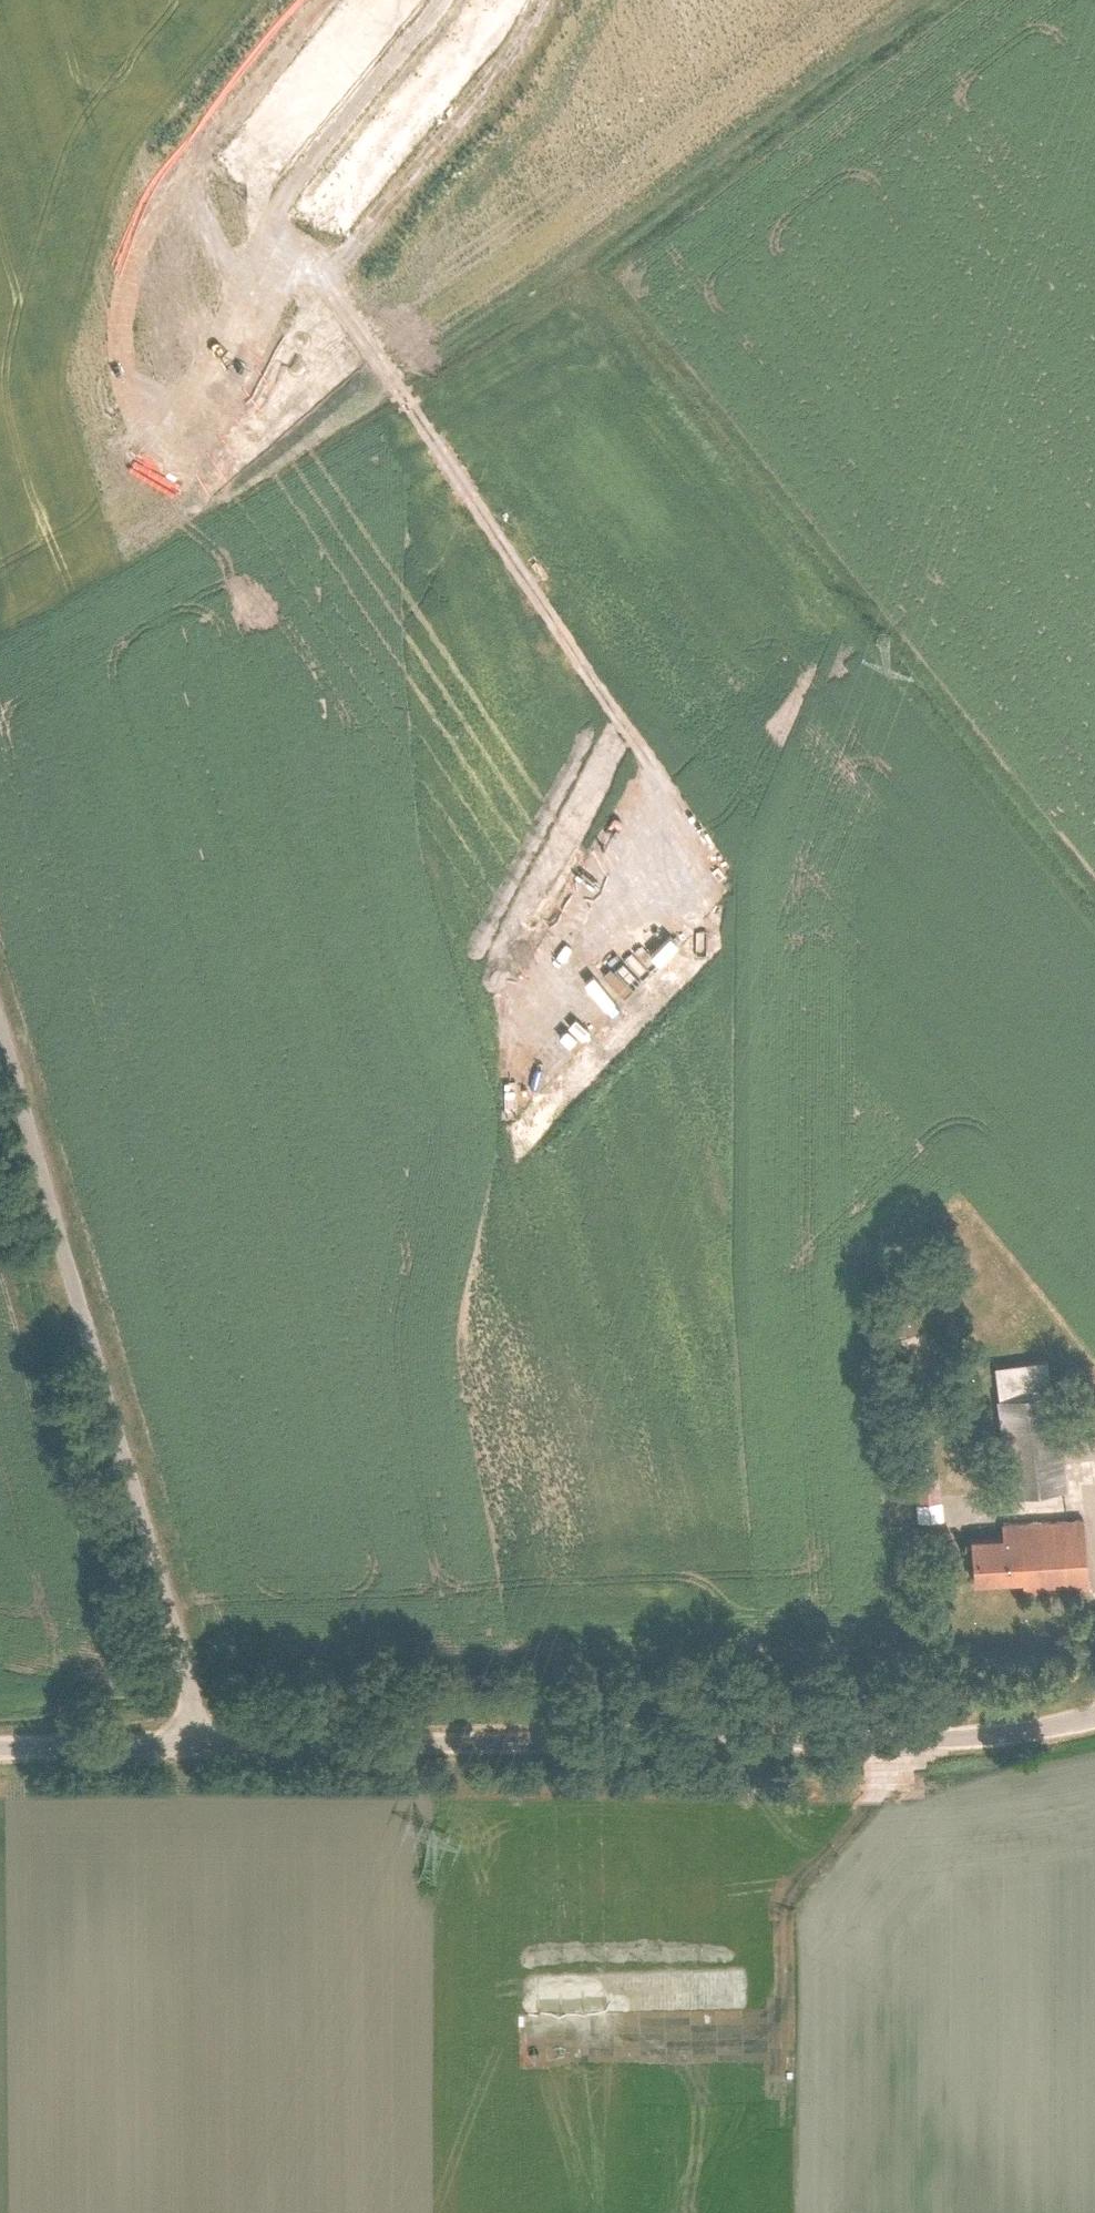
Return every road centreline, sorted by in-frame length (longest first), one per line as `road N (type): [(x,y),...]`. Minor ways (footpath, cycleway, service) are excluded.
road 1 (unclassified): [(1094,1708),(984,1734),(198,1735)]
road 2 (unclassified): [(198,1735),(0,1065)]
road 3 (unclassified): [(198,1735),(0,1746)]

